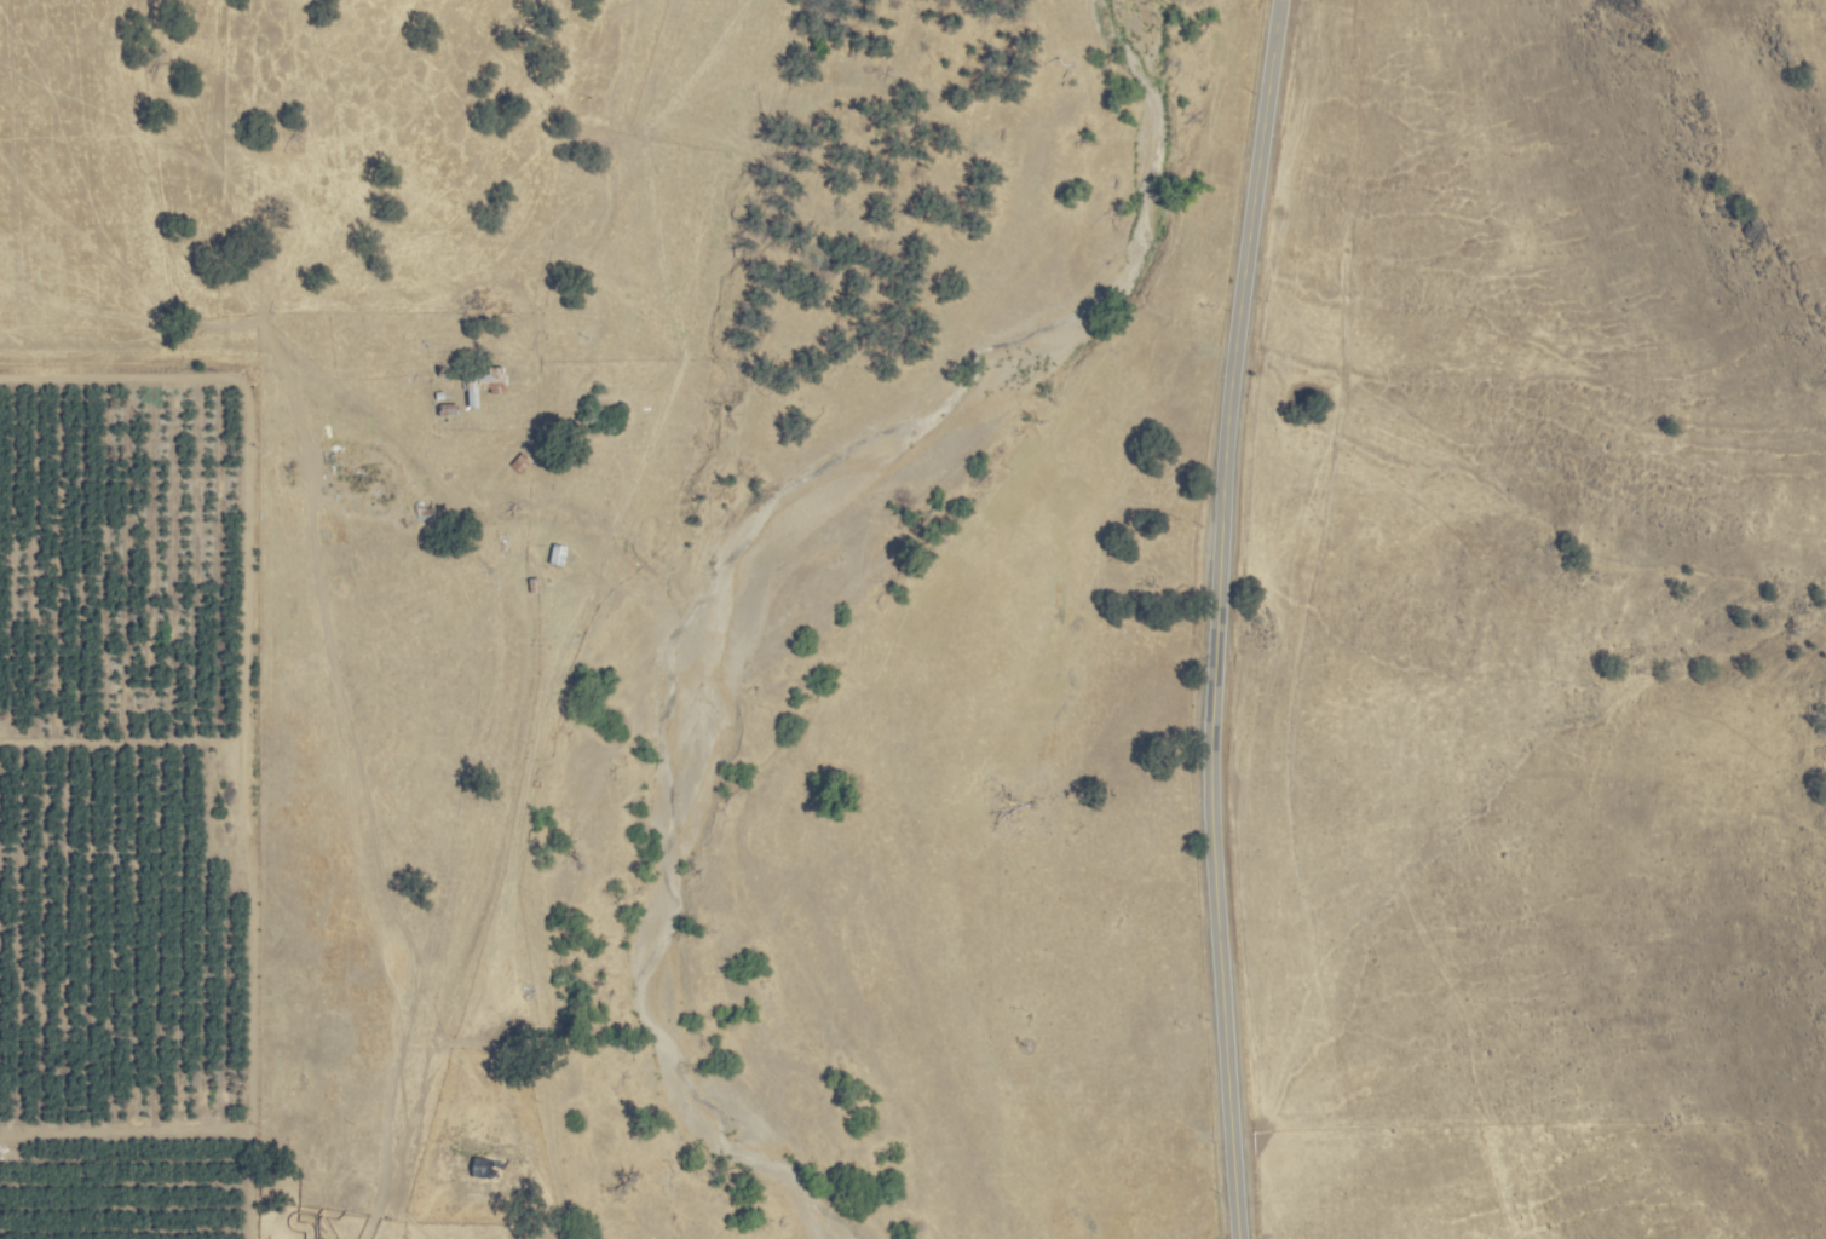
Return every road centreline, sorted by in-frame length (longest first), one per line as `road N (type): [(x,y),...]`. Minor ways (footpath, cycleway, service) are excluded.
road 1 (secondary): [(1240,1238),(1214,794),(1222,466),(1283,0)]

